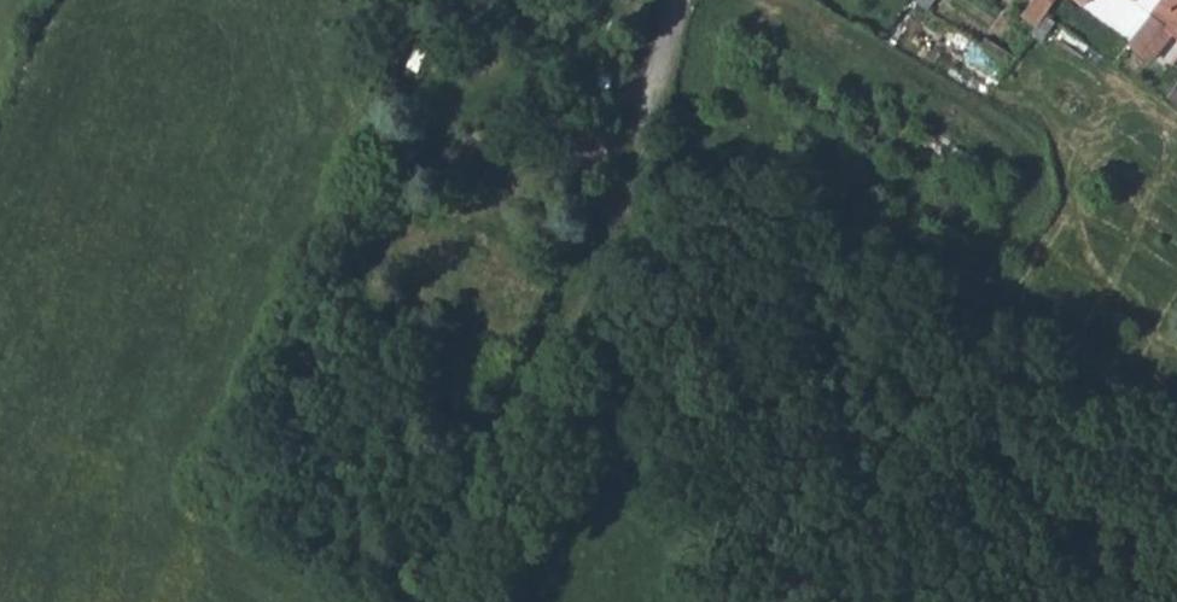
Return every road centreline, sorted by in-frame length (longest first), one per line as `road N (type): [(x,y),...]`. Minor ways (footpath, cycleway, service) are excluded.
road 1 (track): [(468,601),(526,430),(625,230)]
road 2 (unclassified): [(625,230),(686,0)]

